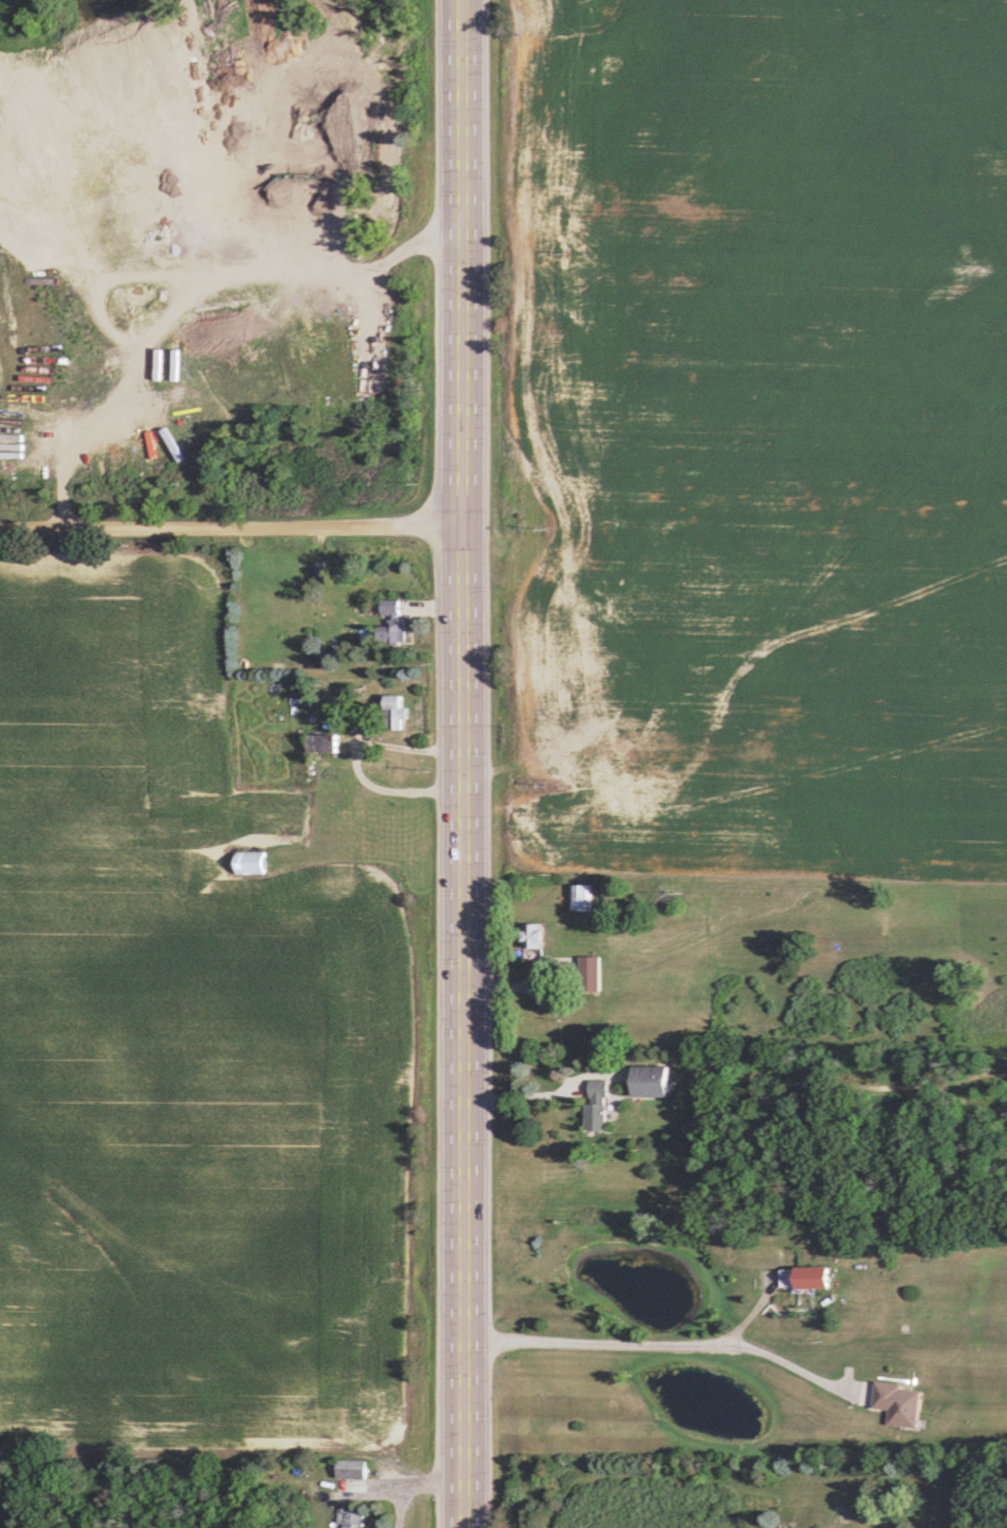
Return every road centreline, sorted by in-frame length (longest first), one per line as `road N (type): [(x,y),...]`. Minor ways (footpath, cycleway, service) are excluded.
road 1 (secondary): [(463,1527),(460,528)]
road 2 (secondary): [(460,528),(460,0)]
road 3 (residential): [(460,528),(0,525)]

